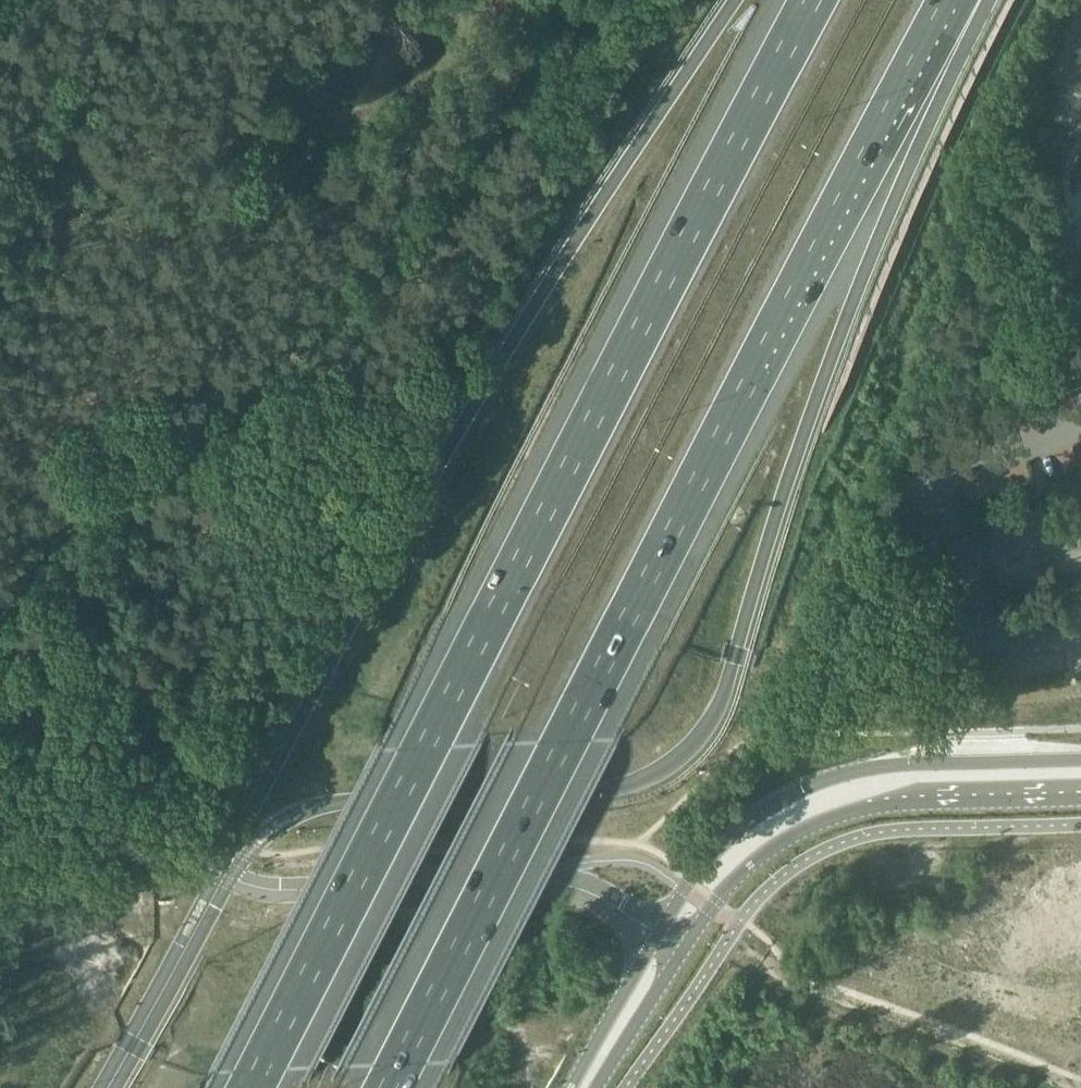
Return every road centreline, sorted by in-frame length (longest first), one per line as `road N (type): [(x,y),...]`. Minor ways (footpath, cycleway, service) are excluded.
road 1 (motorway): [(816,0),(251,1087)]
road 2 (motorway): [(389,1087),(951,0)]
road 3 (unclassified): [(0,590),(43,542),(275,363),(371,276),(436,204),(550,0)]
road 4 (unclassified): [(545,878),(281,891),(174,857),(0,861)]
road 5 (secondary): [(1080,760),(894,763),(806,788),(766,808),(711,858),(659,936)]
road 6 (secondary): [(683,952),(759,858),(840,815),(874,807),(1080,801)]
road 7 (secondary): [(659,936),(571,1087)]
road 8 (secondary): [(596,1087),(683,952)]
road 9 (unclassified): [(545,878),(593,895),(659,936)]

